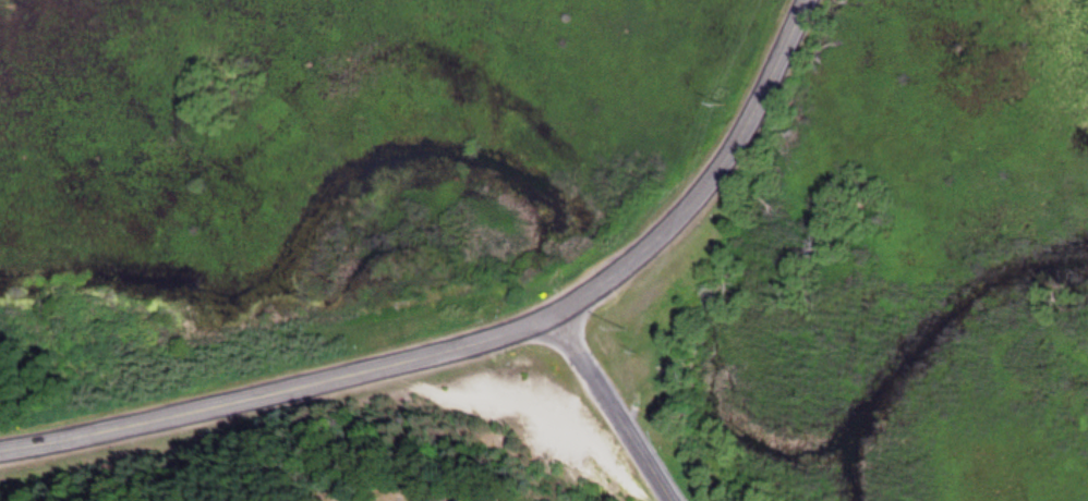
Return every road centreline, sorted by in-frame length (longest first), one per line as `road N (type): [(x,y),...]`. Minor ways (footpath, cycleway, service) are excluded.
road 1 (tertiary): [(551,313),(672,224),(734,140),(804,0)]
road 2 (tertiary): [(551,313),(241,404)]
road 3 (tertiary): [(241,404),(0,454)]
road 4 (tertiary): [(674,500),(551,313)]

